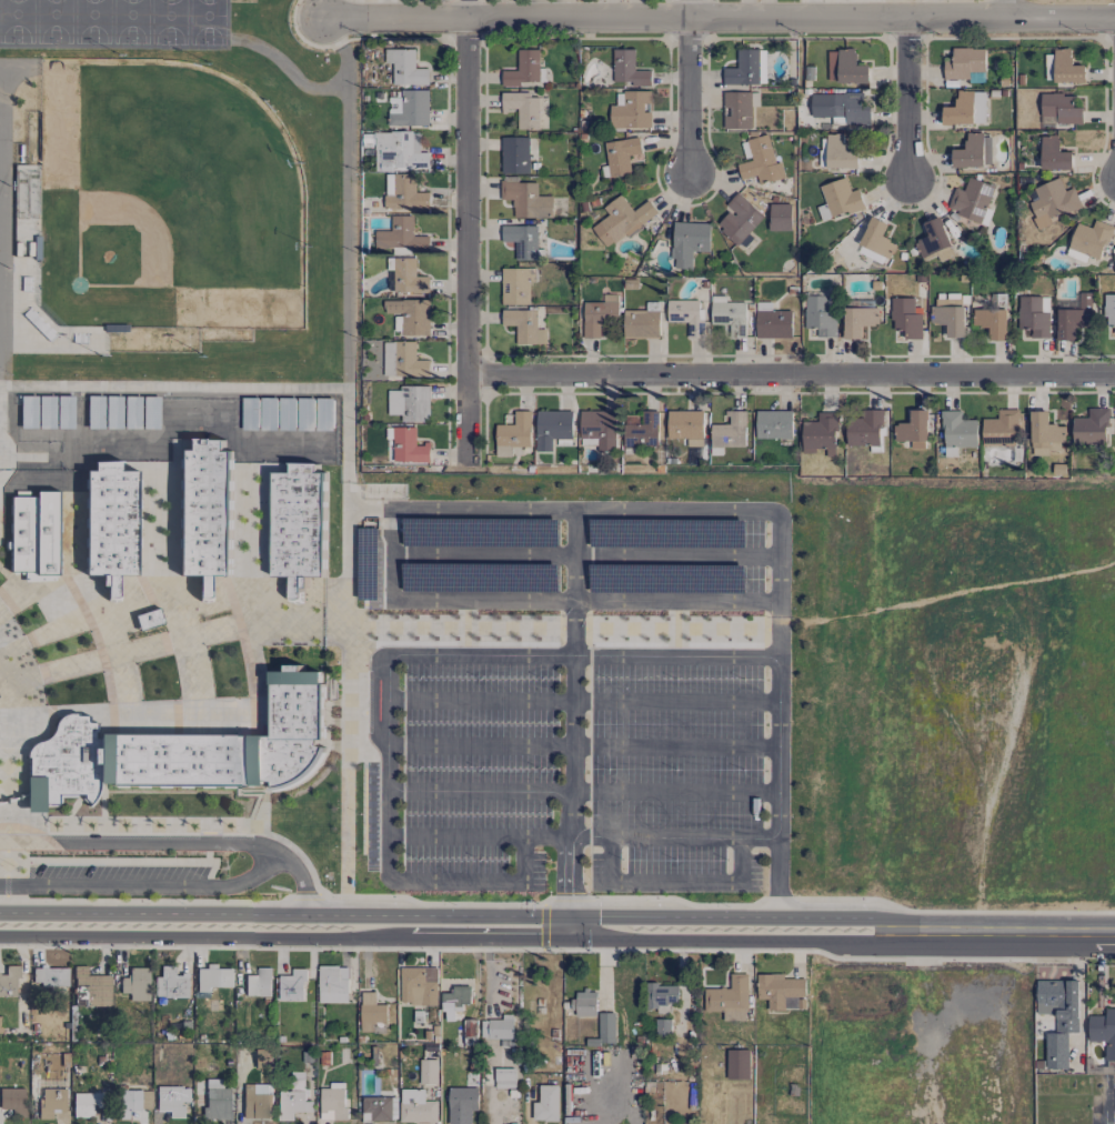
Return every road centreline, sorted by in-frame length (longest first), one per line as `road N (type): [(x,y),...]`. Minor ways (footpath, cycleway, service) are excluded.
road 1 (tertiary): [(0,939),(890,942),(912,927)]
road 2 (tertiary): [(912,927),(887,917),(0,914)]
road 3 (tertiary): [(327,18),(1114,17)]
road 4 (residential): [(470,379),(1114,379)]
road 5 (residential): [(468,18),(470,461)]
road 6 (tertiary): [(1114,936),(912,927)]
road 7 (residential): [(689,178),(690,0)]
road 8 (residential): [(906,17),(911,182)]

